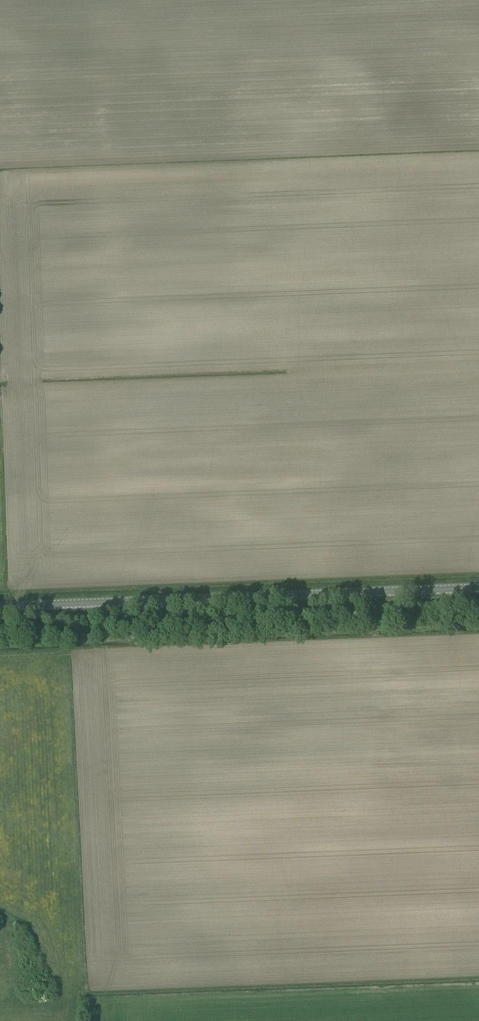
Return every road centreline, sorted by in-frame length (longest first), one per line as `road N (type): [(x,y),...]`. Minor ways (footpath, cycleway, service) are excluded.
road 1 (unclassified): [(0,602),(478,584)]

